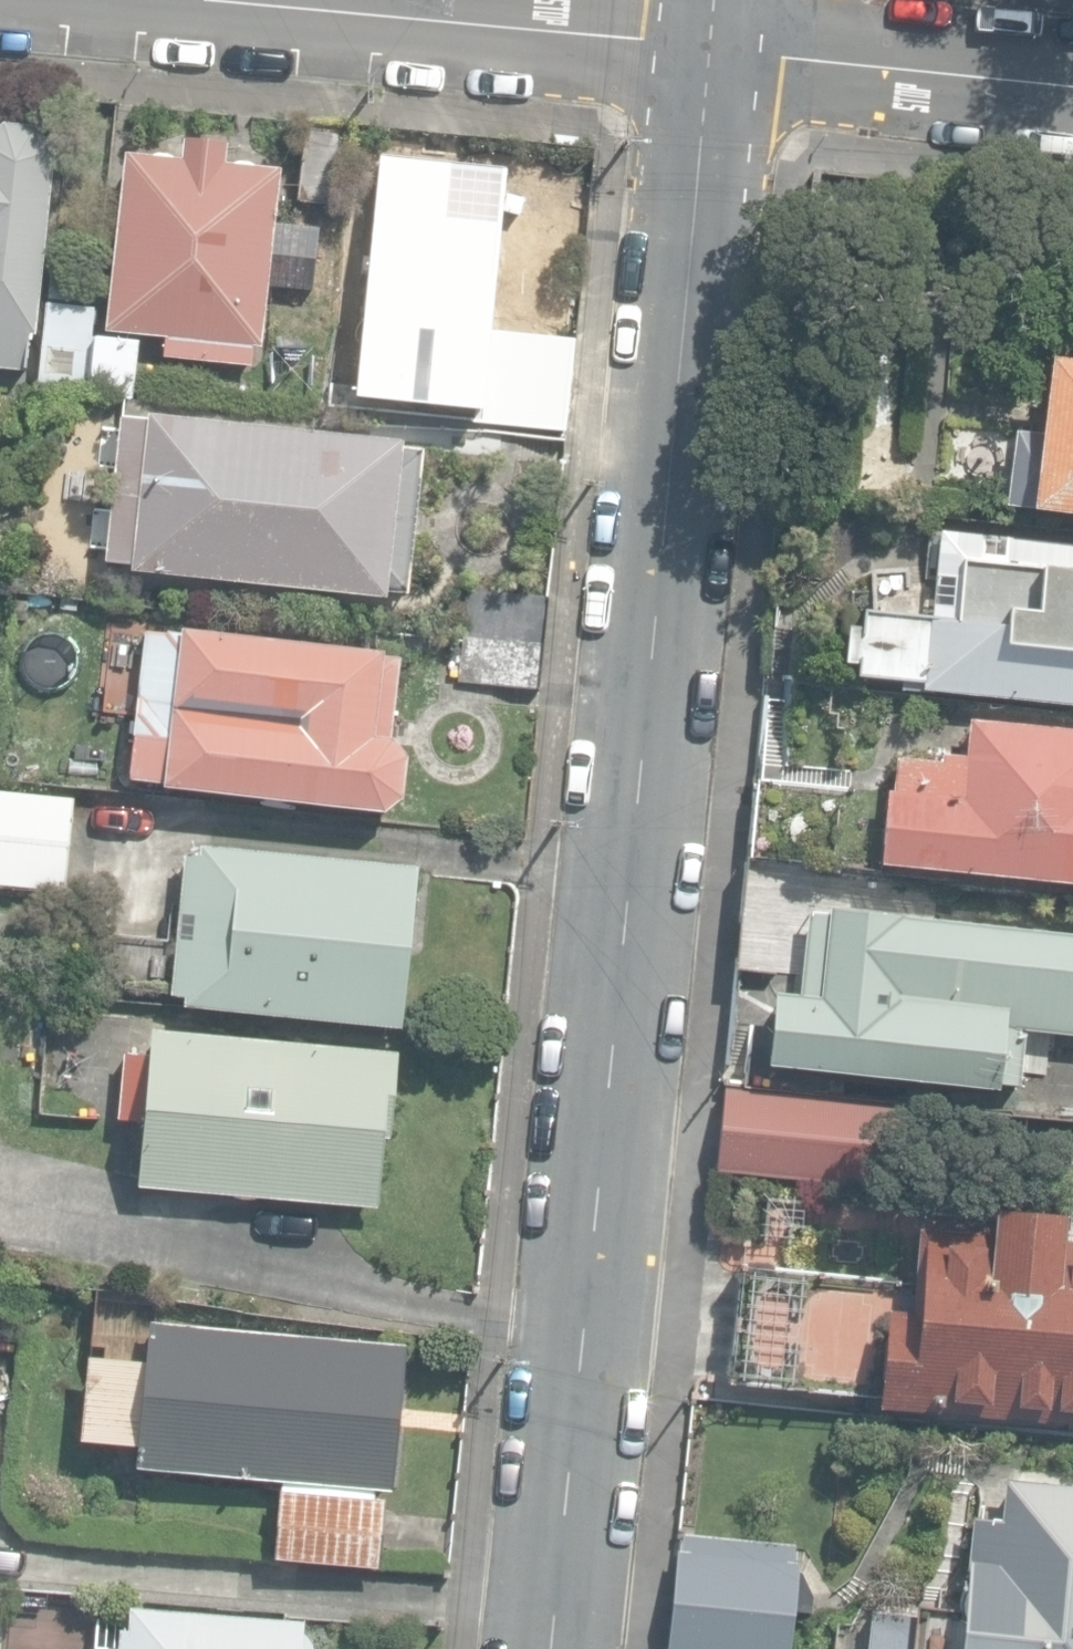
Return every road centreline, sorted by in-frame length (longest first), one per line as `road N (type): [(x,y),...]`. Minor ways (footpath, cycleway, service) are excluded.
road 1 (residential): [(554,1648),(712,42)]
road 2 (residential): [(712,42),(236,0)]
road 3 (residential): [(1072,85),(712,42)]

